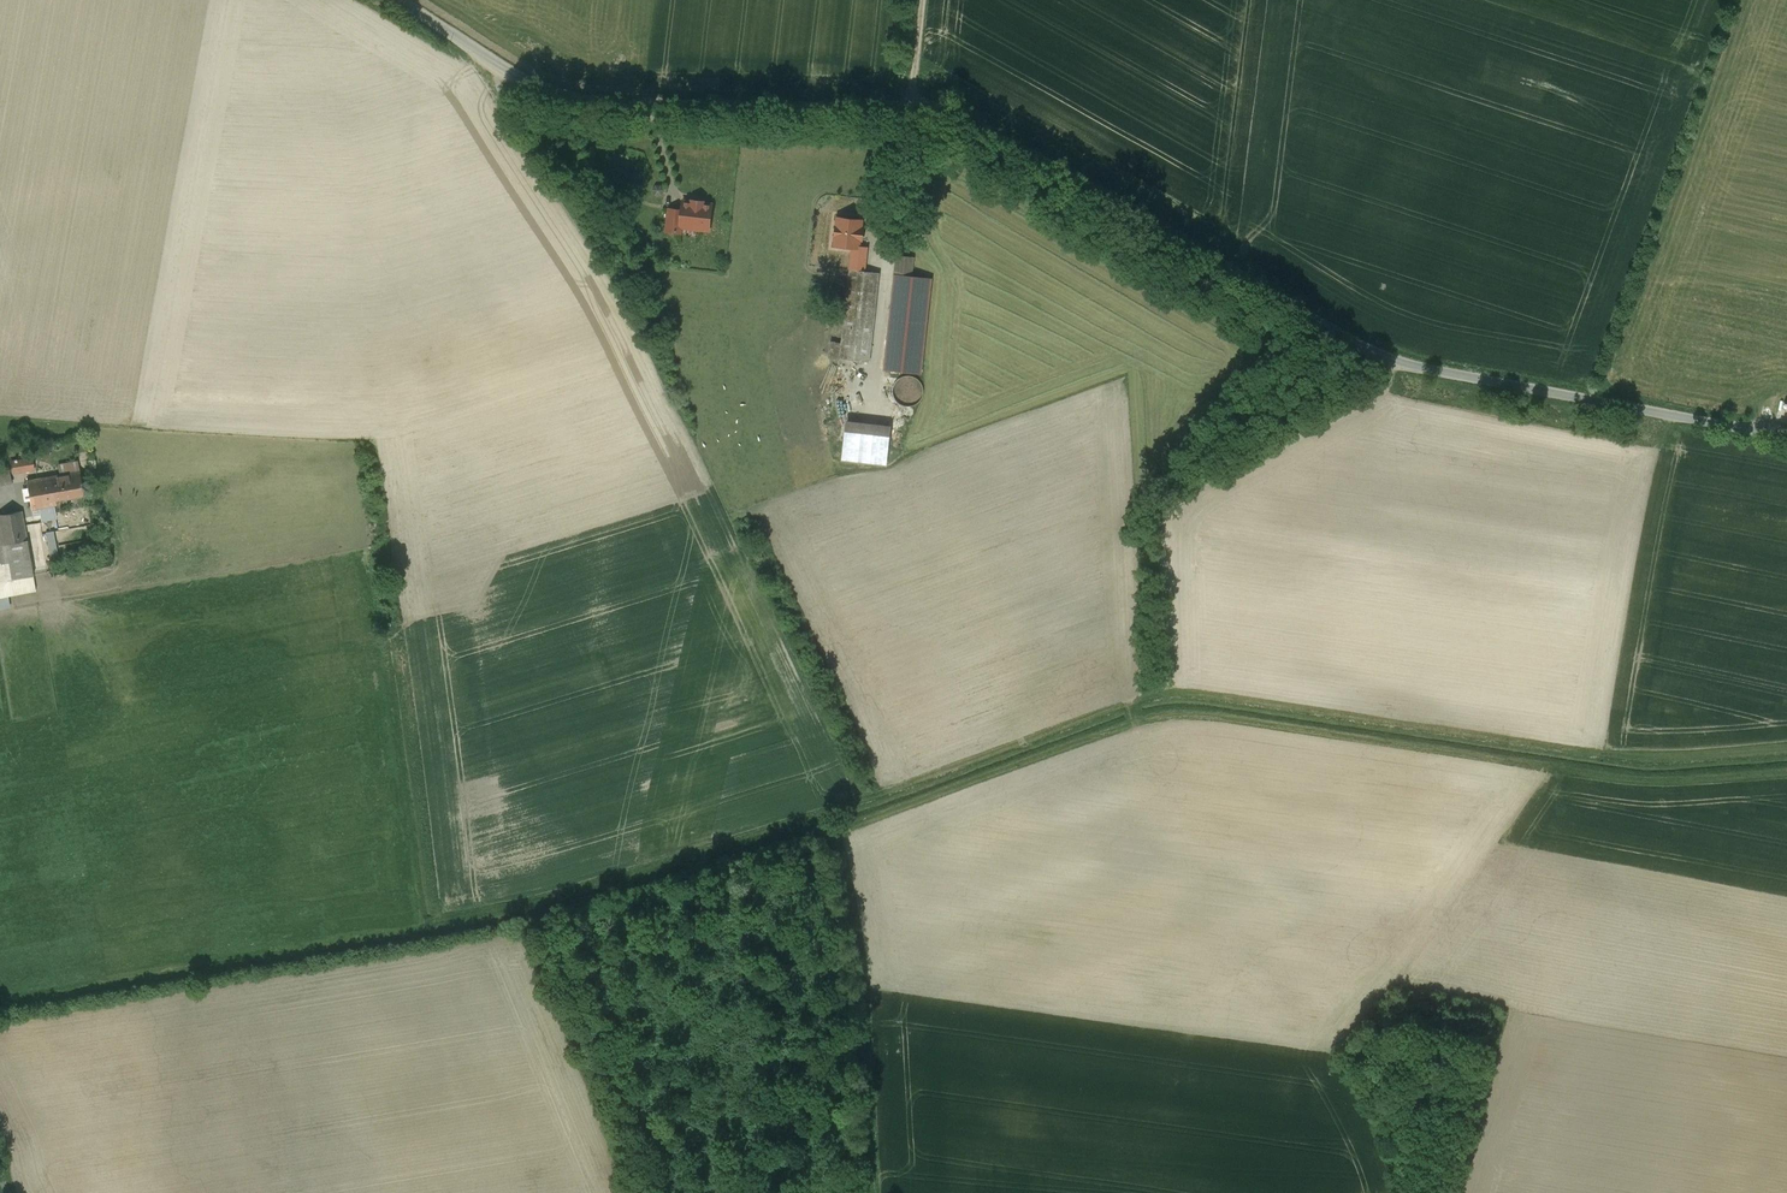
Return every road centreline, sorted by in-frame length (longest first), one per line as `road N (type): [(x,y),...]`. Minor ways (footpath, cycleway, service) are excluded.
road 1 (unclassified): [(1786,441),(1423,363),(1353,340),(954,108),(579,97),(517,75),(399,0)]

